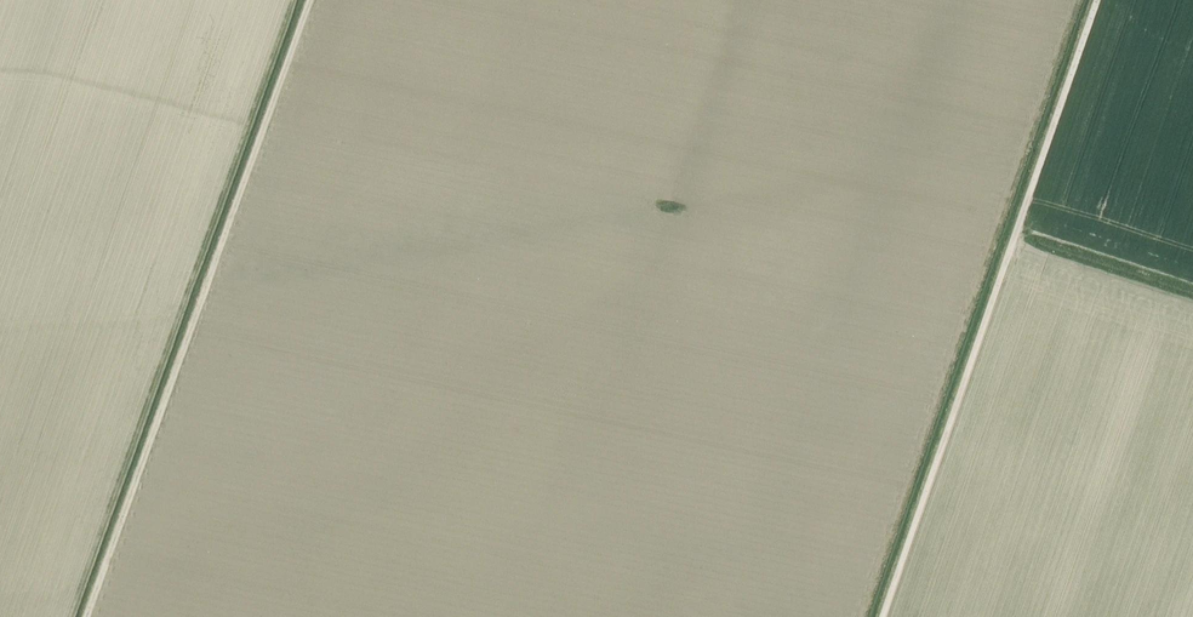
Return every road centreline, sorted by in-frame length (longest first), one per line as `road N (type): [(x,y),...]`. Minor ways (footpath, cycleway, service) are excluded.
road 1 (track): [(85,616),(311,0)]
road 2 (track): [(882,616),(1096,0)]

